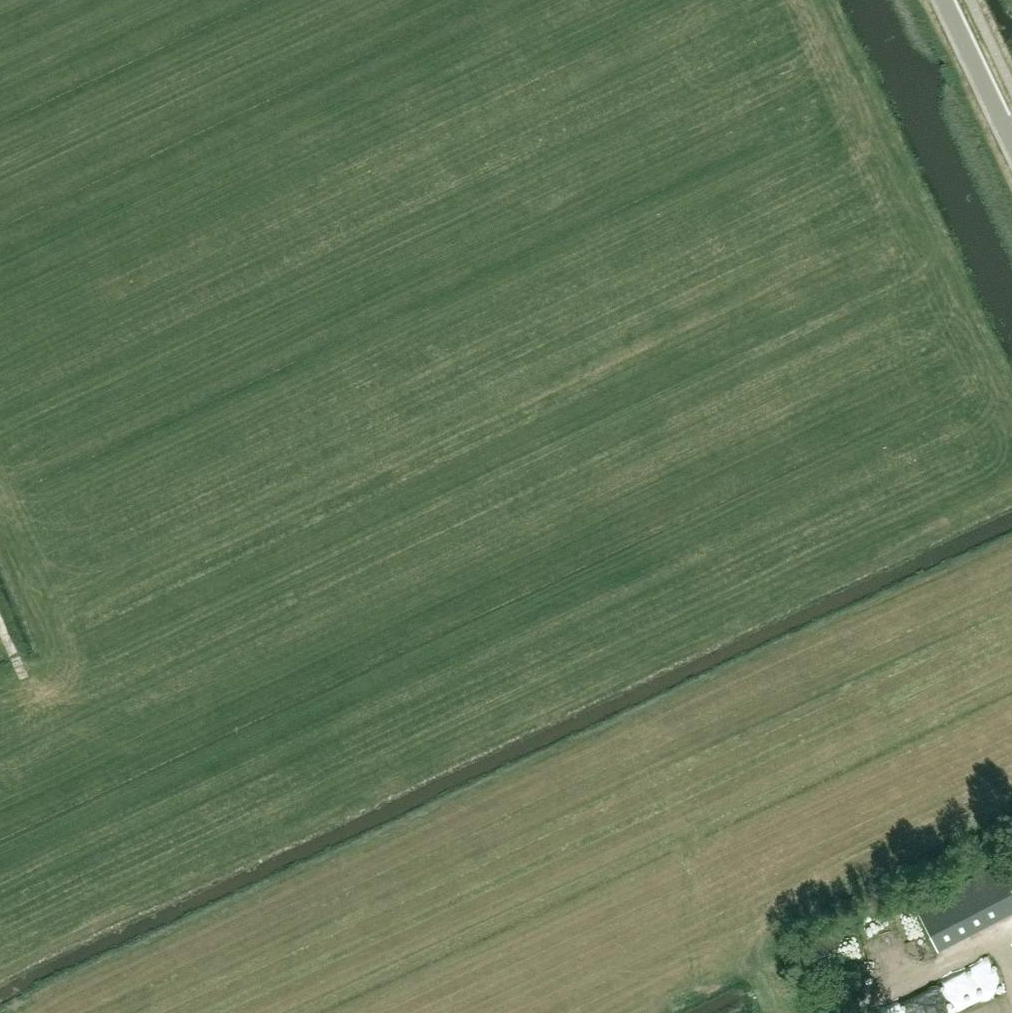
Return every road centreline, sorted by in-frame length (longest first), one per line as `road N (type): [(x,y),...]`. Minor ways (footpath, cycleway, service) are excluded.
road 1 (unclassified): [(1011,144),(943,0)]

